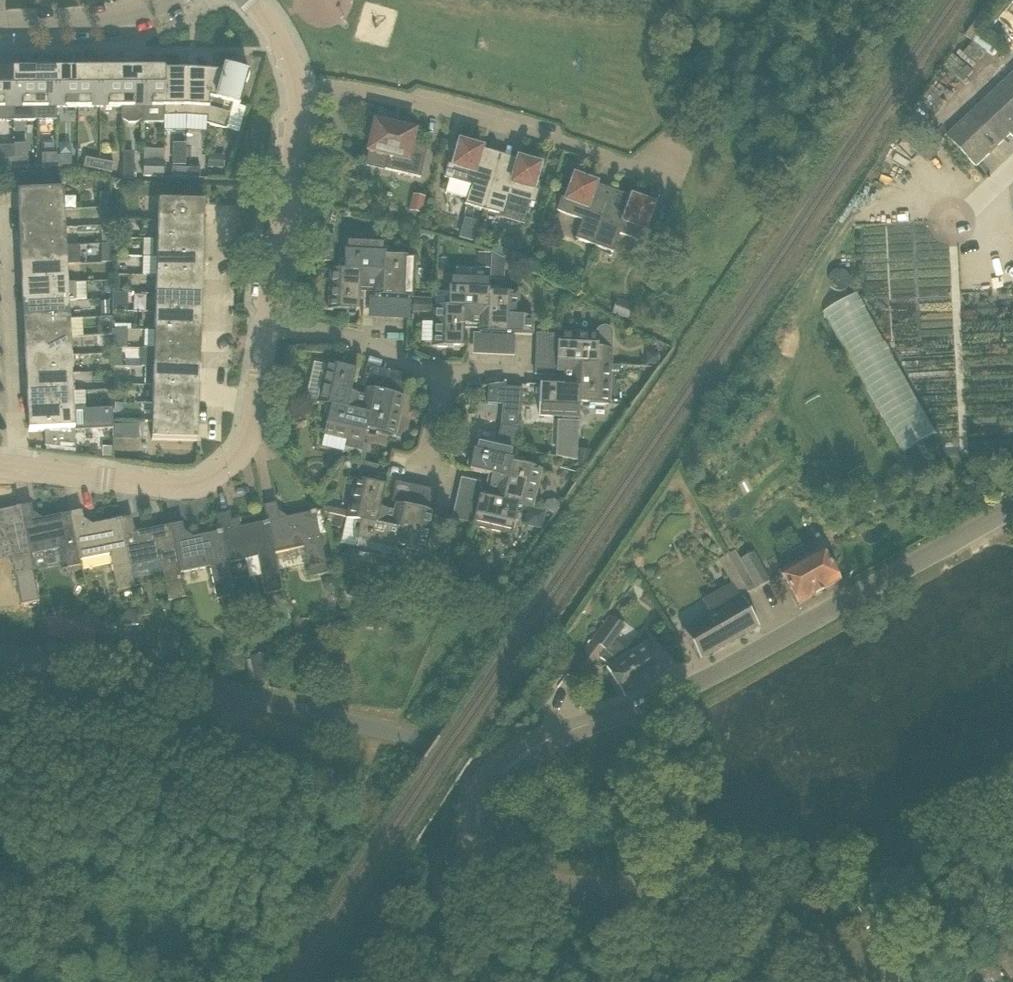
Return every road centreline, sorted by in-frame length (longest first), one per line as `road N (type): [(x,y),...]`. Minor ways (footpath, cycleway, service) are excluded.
road 1 (unclassified): [(490,787),(519,756),(572,727),(702,682),(1012,508)]
road 2 (residential): [(203,483),(237,460),(251,435),(297,158),(299,87),(250,0)]
road 3 (residential): [(490,787),(402,736),(188,683),(0,652)]
road 4 (unclassified): [(843,981),(823,948),(788,920),(729,901),(560,887),(510,875),(487,857),(478,823),(490,787)]
road 5 (residential): [(203,483),(0,465)]
road 6 (residential): [(0,24),(121,19),(165,0)]

